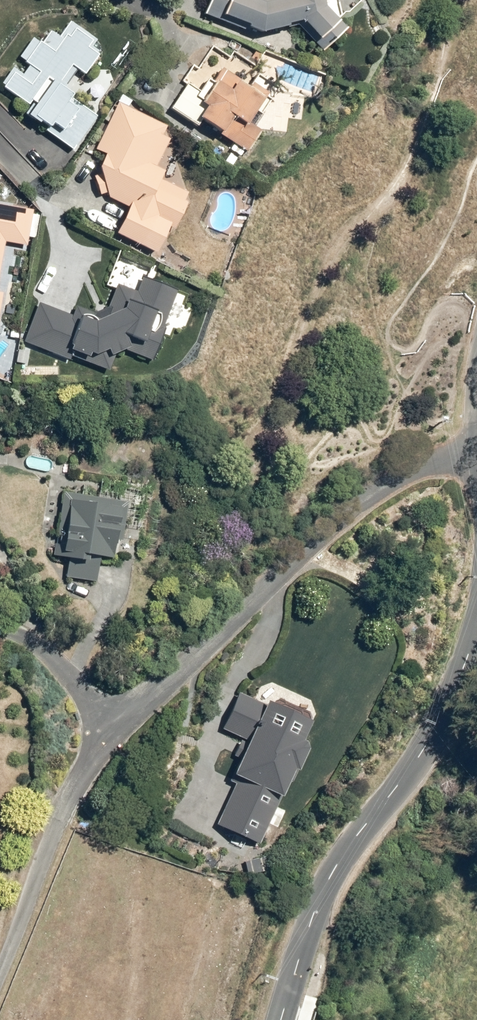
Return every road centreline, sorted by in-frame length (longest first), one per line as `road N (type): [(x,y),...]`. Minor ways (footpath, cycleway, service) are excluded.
road 1 (residential): [(476,452),(389,471),(328,517),(109,723),(0,960)]
road 2 (residential): [(476,634),(422,754),(335,871),(283,1019)]

